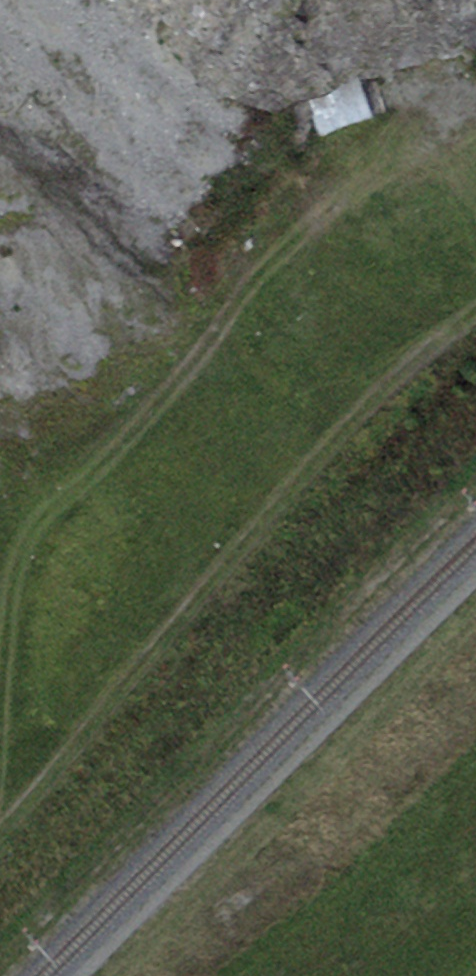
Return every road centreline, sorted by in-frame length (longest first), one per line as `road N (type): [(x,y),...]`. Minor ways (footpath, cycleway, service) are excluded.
road 1 (track): [(475,122),(327,207),(255,273),(205,348),(47,514),(20,566),(0,683)]
road 2 (track): [(0,829),(265,522),(475,311)]

